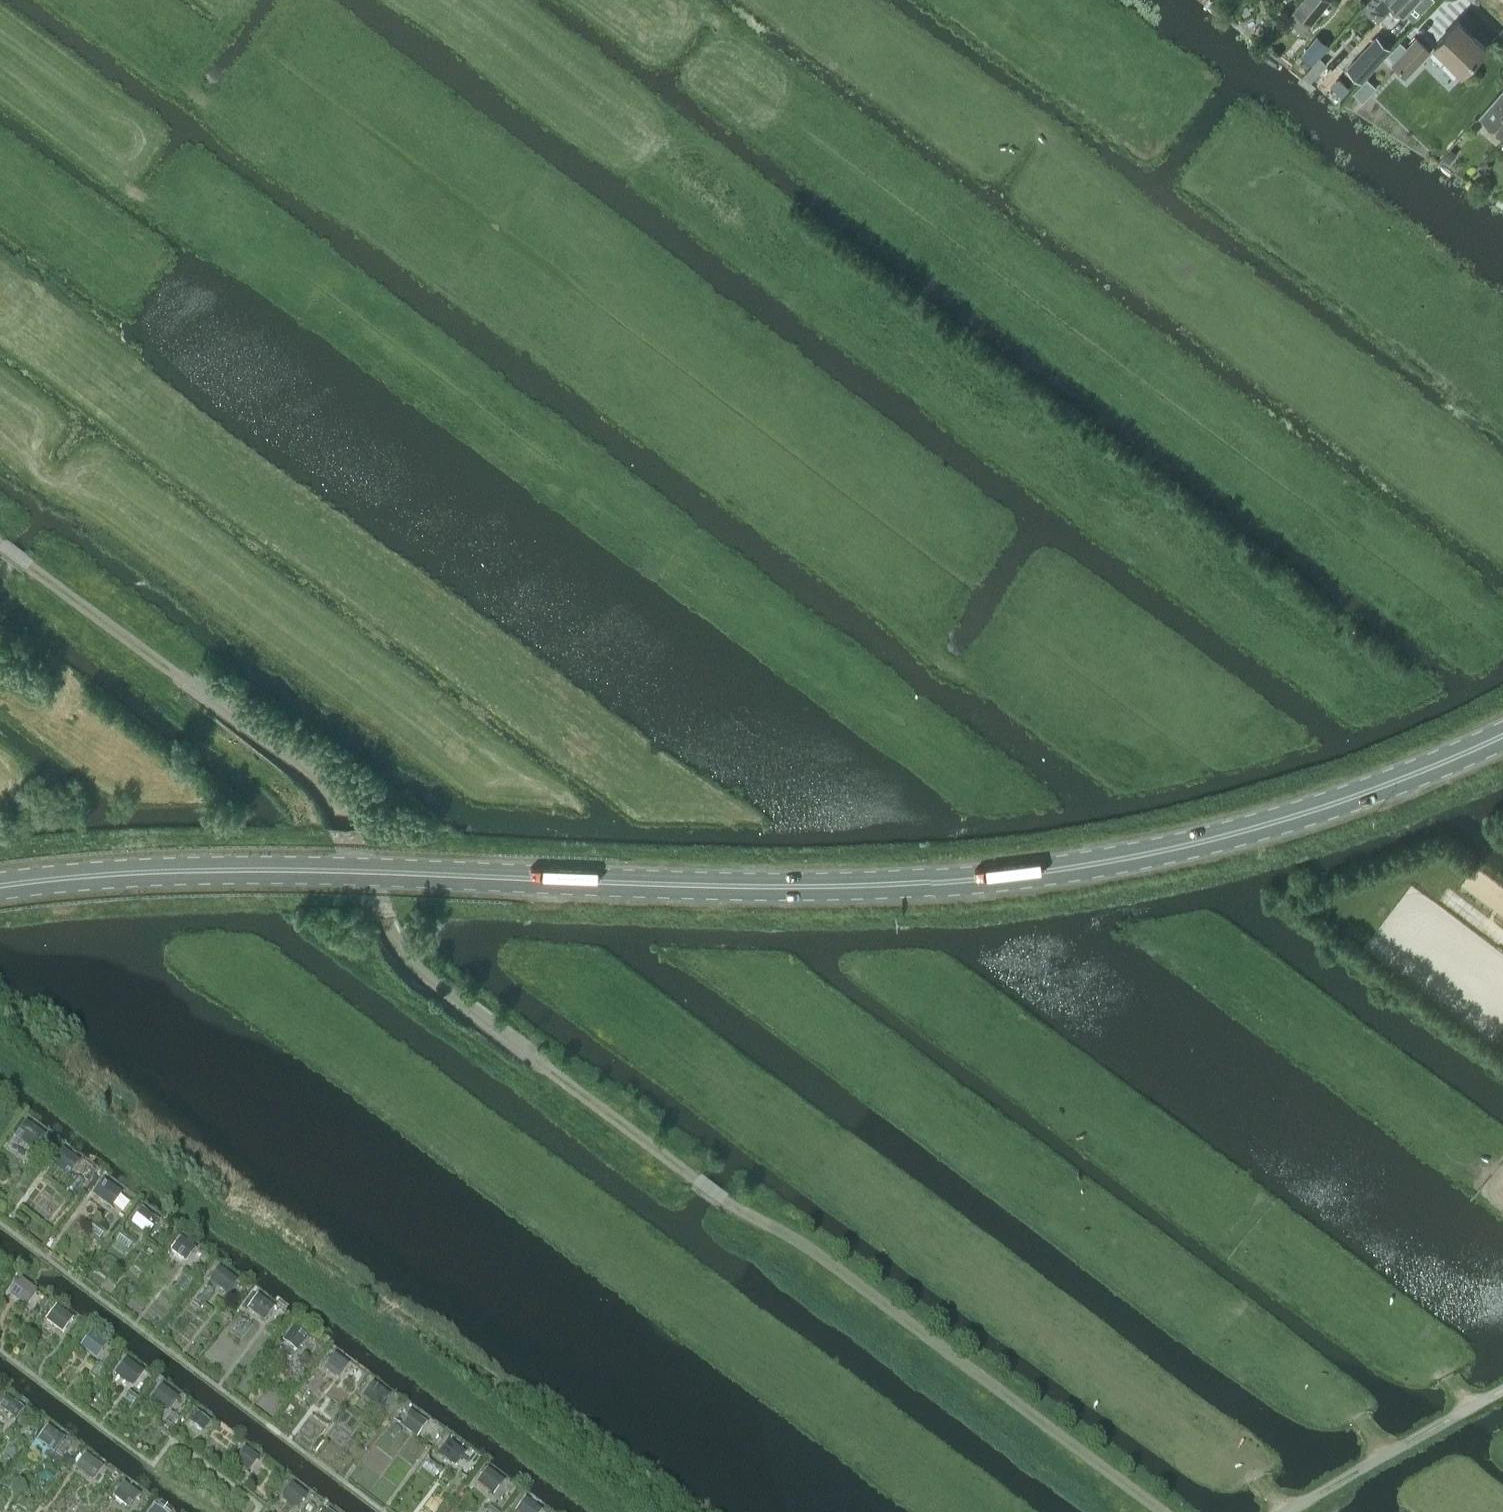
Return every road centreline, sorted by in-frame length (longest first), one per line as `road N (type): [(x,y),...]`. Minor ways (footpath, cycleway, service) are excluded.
road 1 (primary): [(1502,735),(1273,823),(1169,849),(949,881),(729,887),(240,870),(0,887)]
road 2 (unclassified): [(1288,1511),(1502,1389)]

